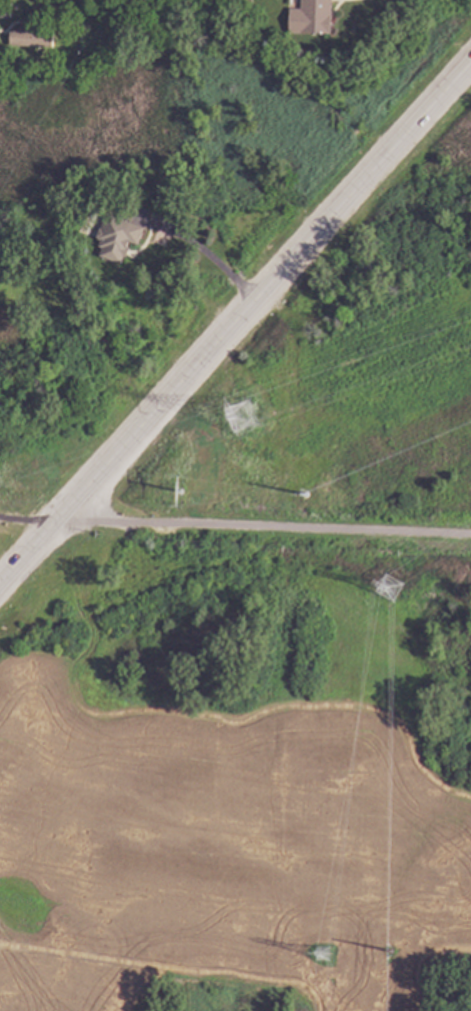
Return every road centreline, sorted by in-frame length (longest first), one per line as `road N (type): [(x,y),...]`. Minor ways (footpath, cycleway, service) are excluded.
road 1 (secondary): [(470,61),(0,582)]

